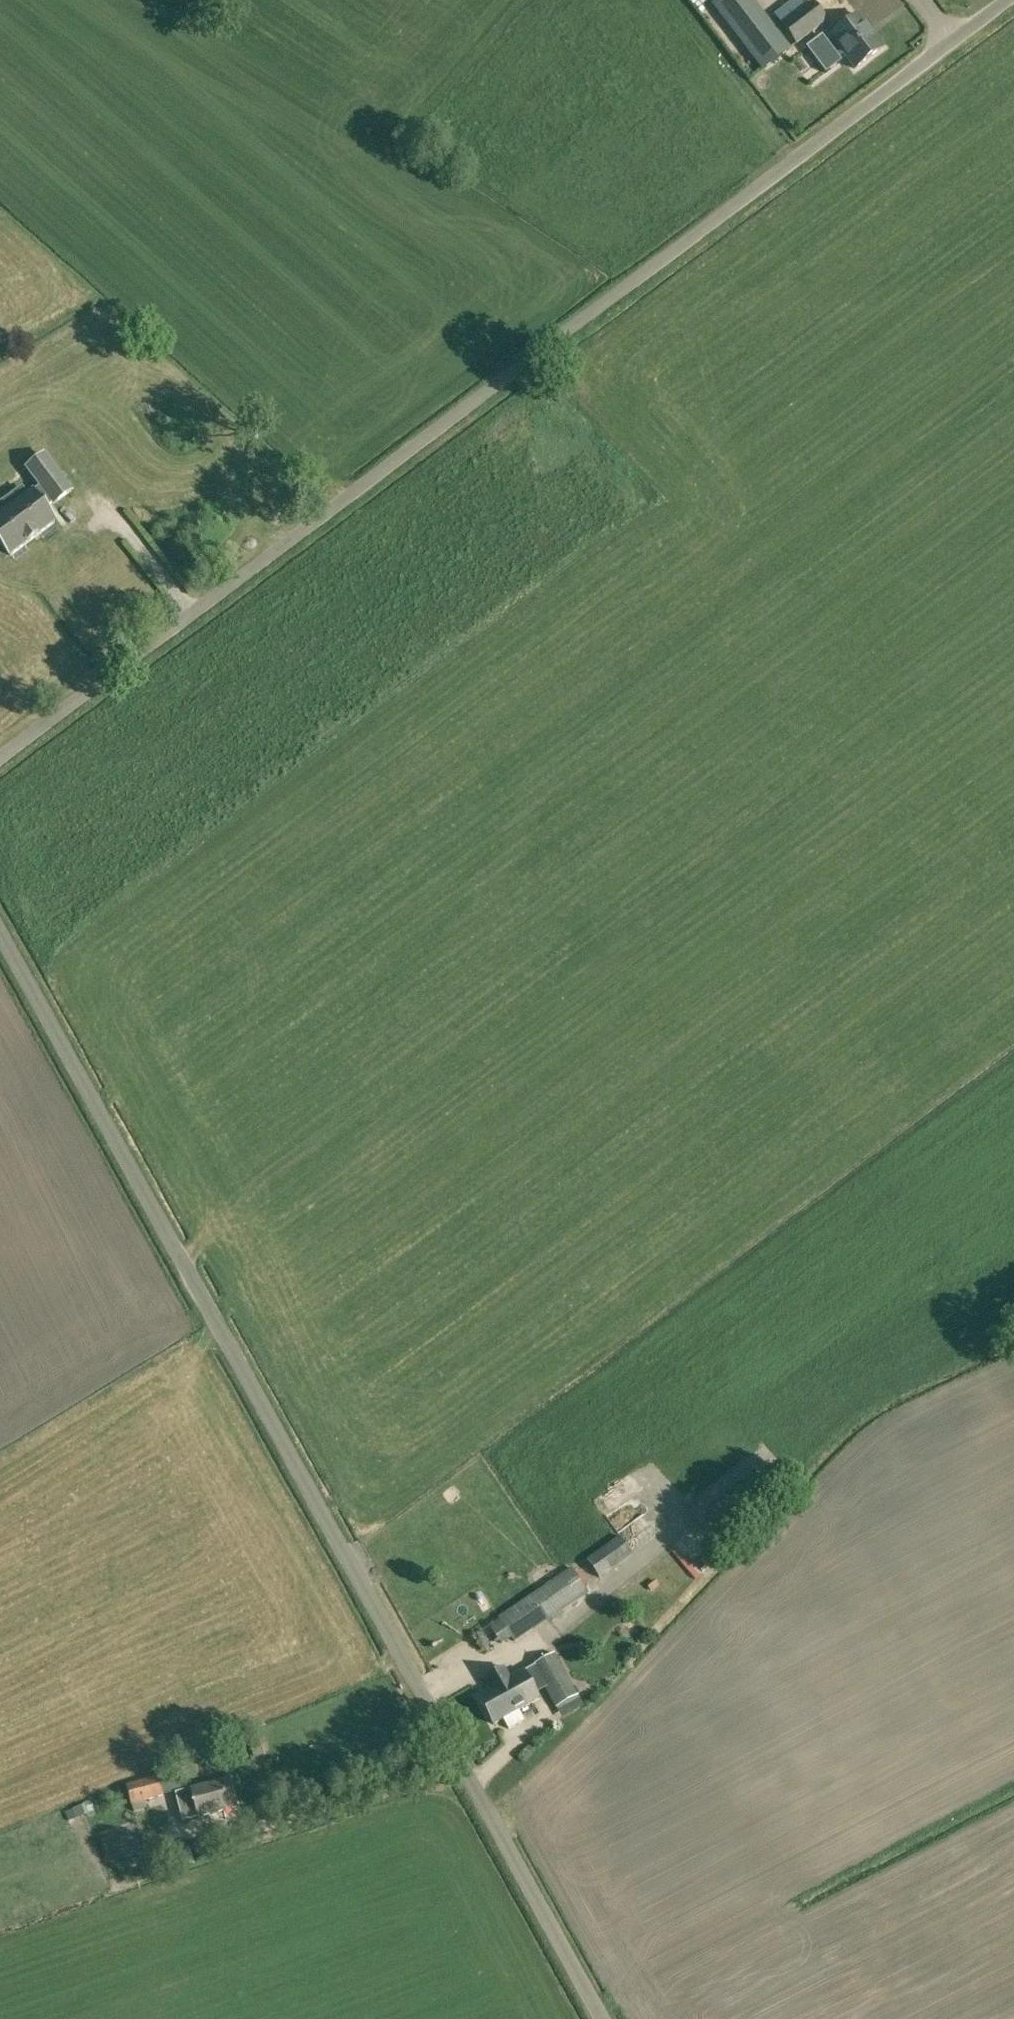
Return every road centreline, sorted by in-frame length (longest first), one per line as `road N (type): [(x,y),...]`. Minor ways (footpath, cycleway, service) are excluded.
road 1 (unclassified): [(0,756),(996,0)]
road 2 (unclassified): [(603,2018),(0,930)]

